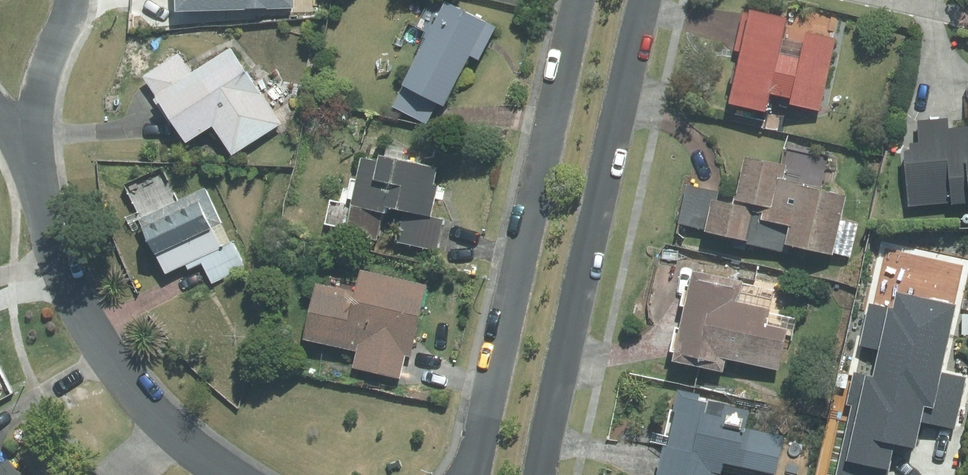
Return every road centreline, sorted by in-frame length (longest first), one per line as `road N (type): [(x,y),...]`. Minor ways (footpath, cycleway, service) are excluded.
road 1 (residential): [(651,0),(544,474)]
road 2 (residential): [(468,474),(573,0)]
road 3 (residential): [(28,151),(44,224),(102,345),(142,402),(229,474)]

